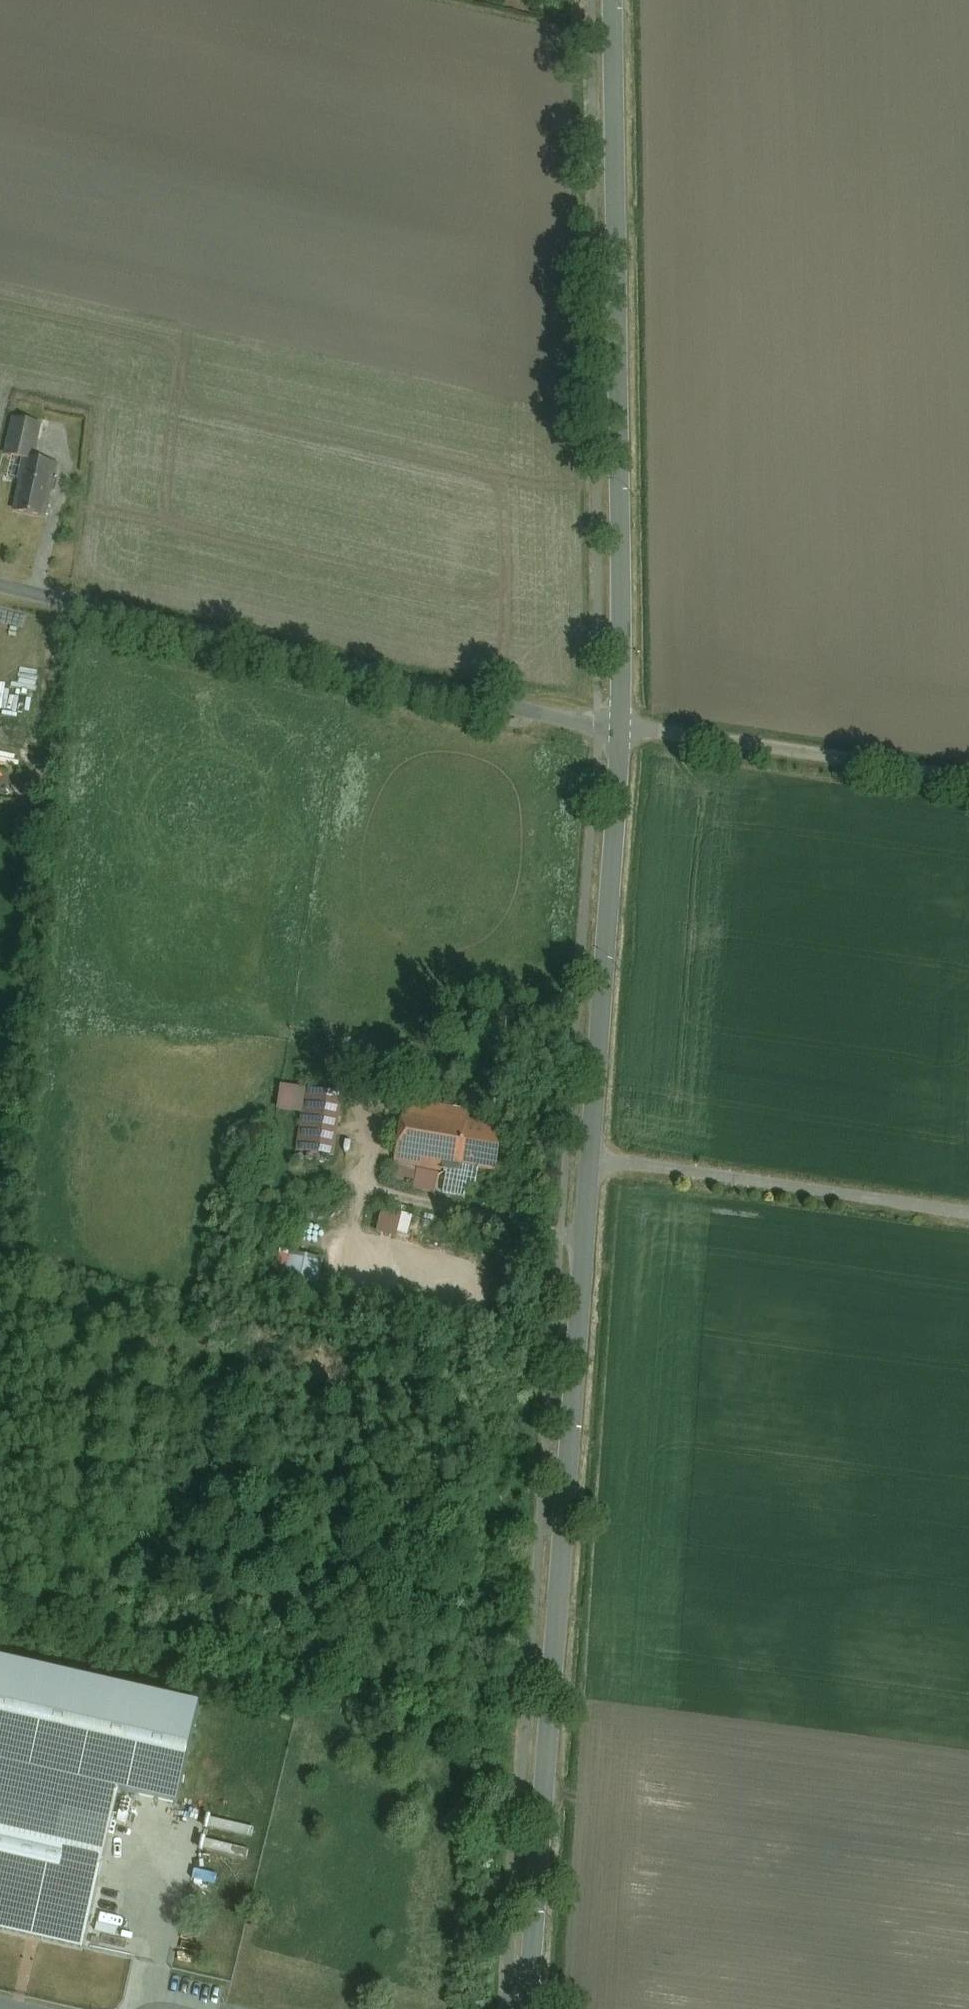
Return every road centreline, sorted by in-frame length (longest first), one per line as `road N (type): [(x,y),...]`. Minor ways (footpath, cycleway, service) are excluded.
road 1 (tertiary): [(620,726),(528,2008)]
road 2 (tertiary): [(612,0),(620,726)]
road 3 (unclassified): [(620,726),(0,585)]

